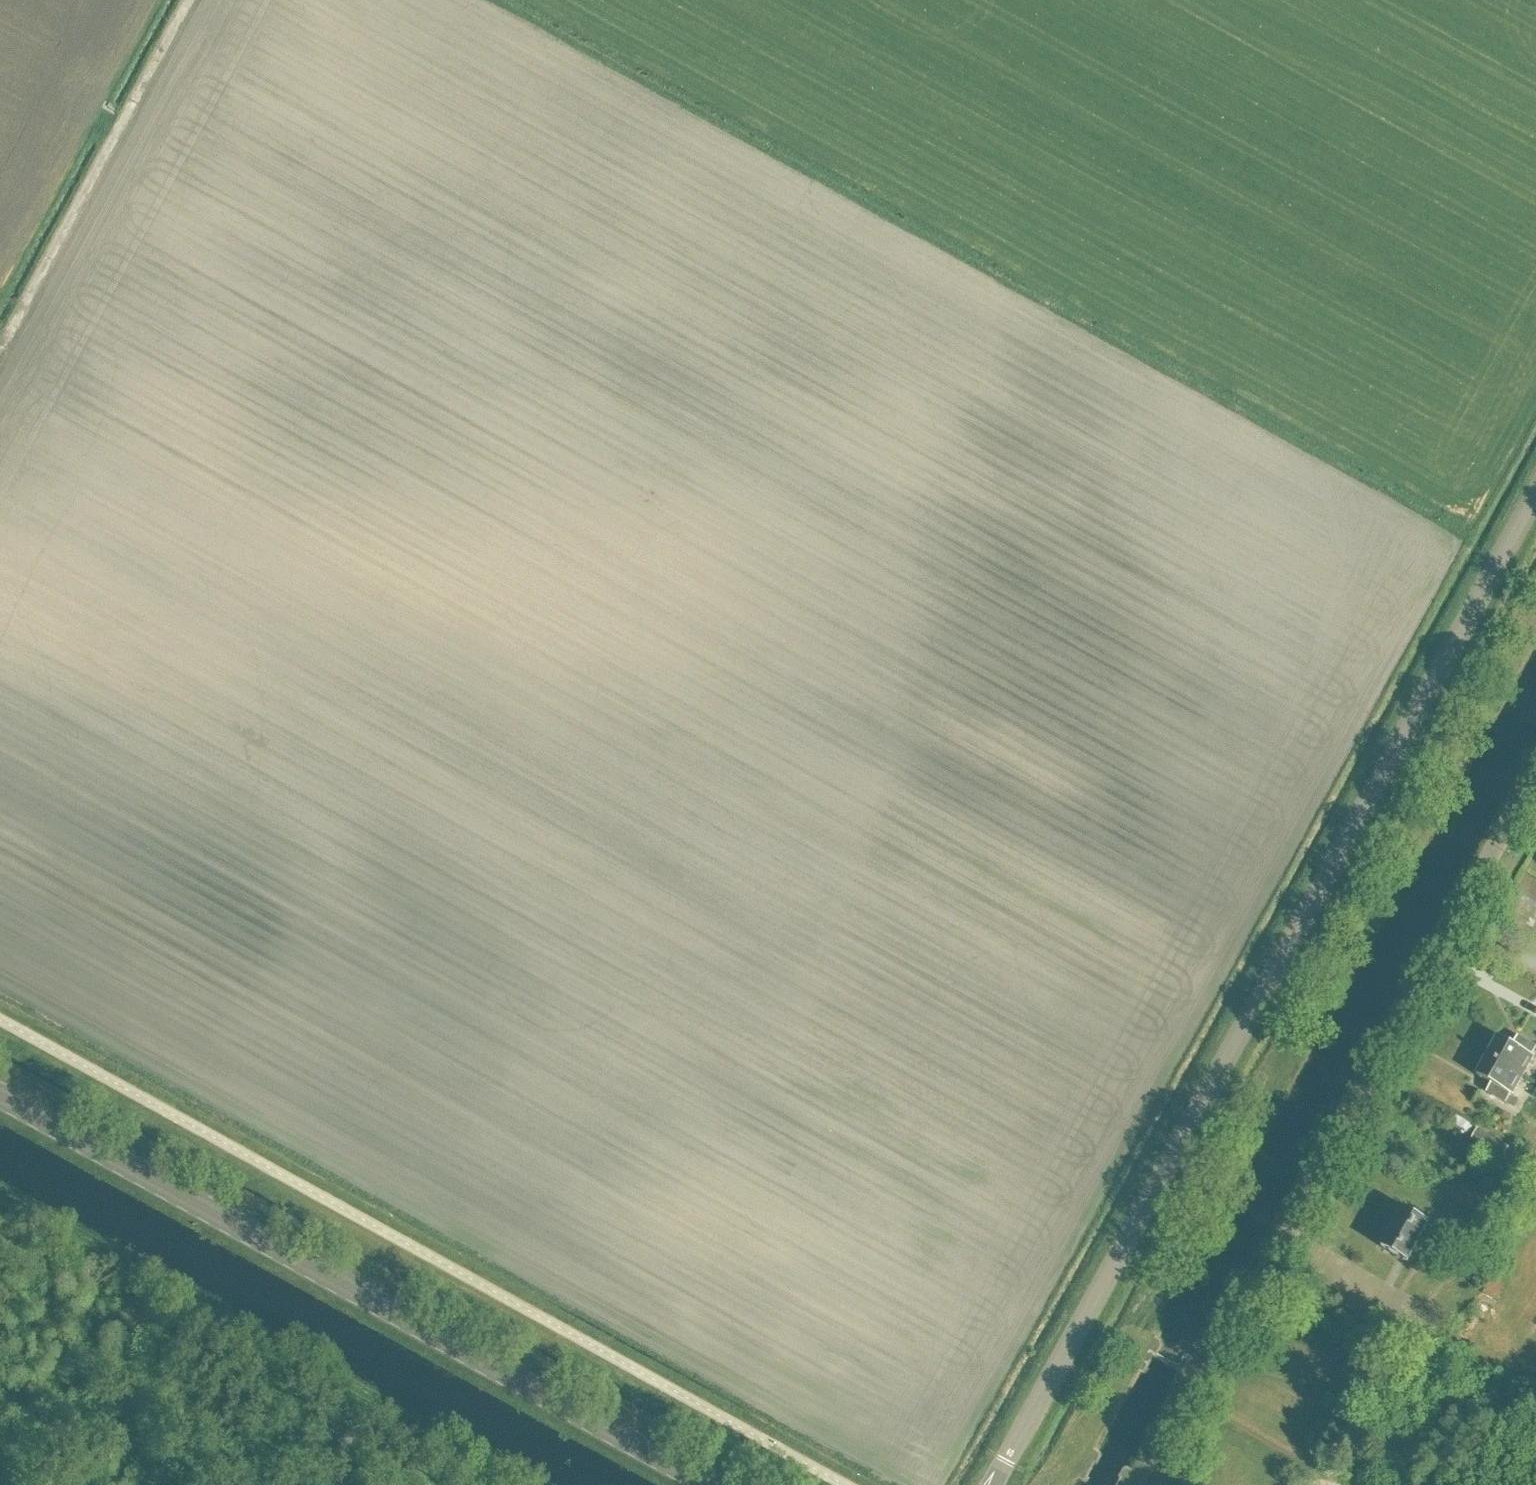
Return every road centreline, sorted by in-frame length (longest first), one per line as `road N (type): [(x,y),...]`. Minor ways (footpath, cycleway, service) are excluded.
road 1 (unclassified): [(991,1484),(1535,494)]
road 2 (primary): [(715,1484),(0,1095)]
road 3 (track): [(509,1484),(0,1204)]
road 4 (unclassified): [(1281,1232),(1535,769)]
road 5 (track): [(189,0),(0,353)]

